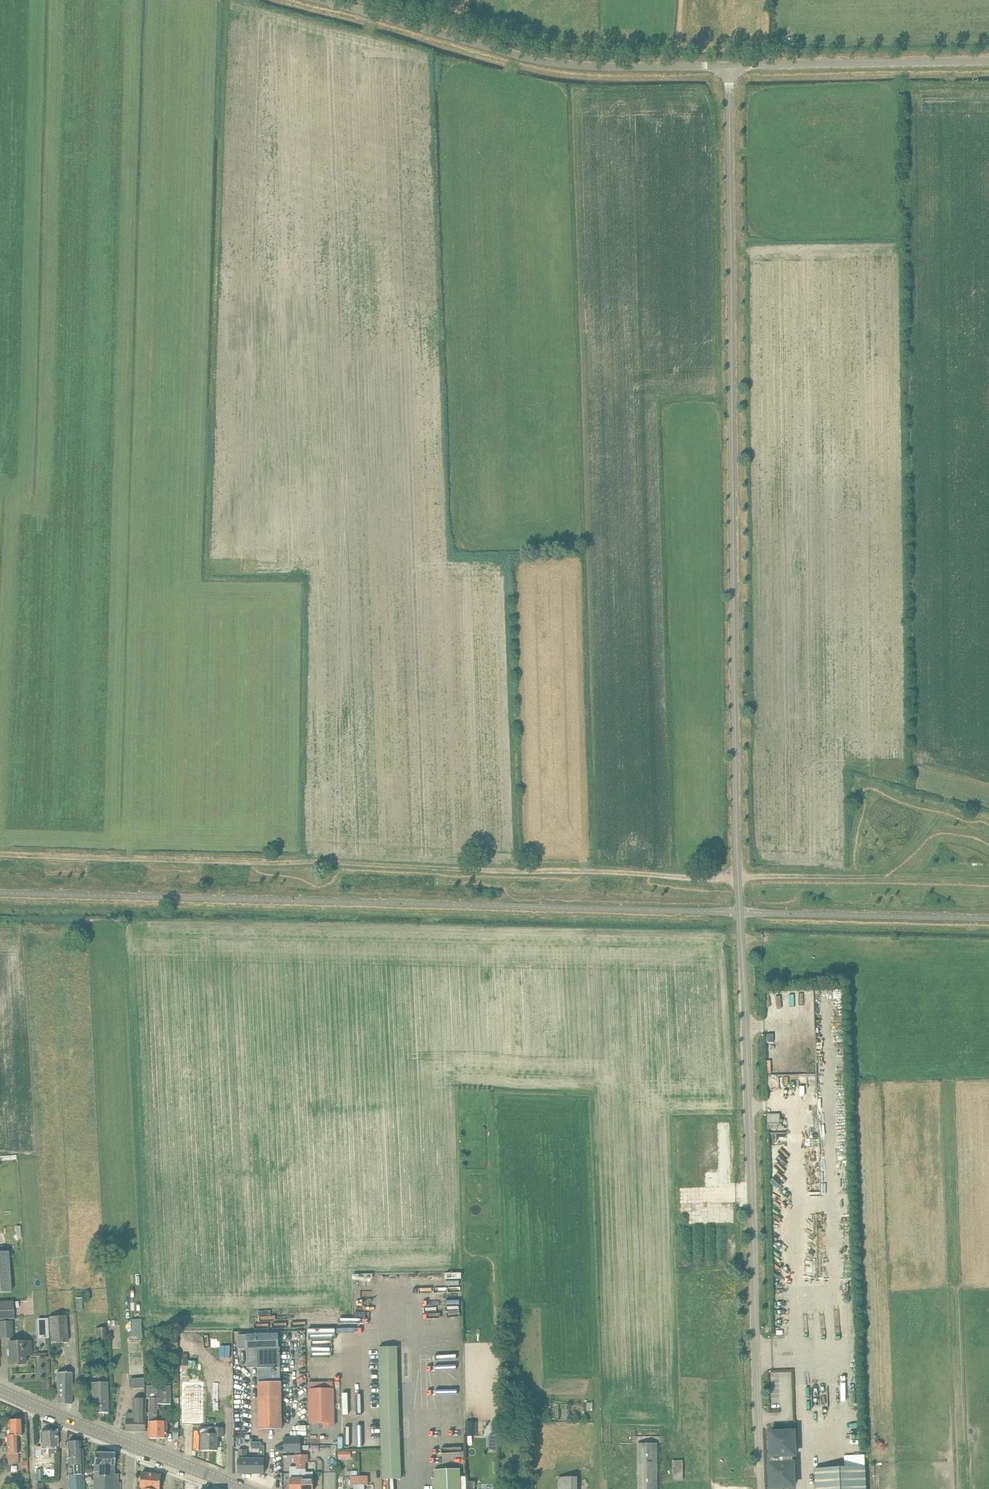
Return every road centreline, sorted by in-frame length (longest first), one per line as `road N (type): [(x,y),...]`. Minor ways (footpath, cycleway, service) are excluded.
road 1 (unclassified): [(760,1488),(736,831),(729,65)]
road 2 (track): [(988,877),(0,853)]
road 3 (unclassified): [(729,65),(539,60),(324,0)]
road 4 (tertiary): [(243,1488),(0,1390)]
road 5 (unclassified): [(988,60),(729,65)]

